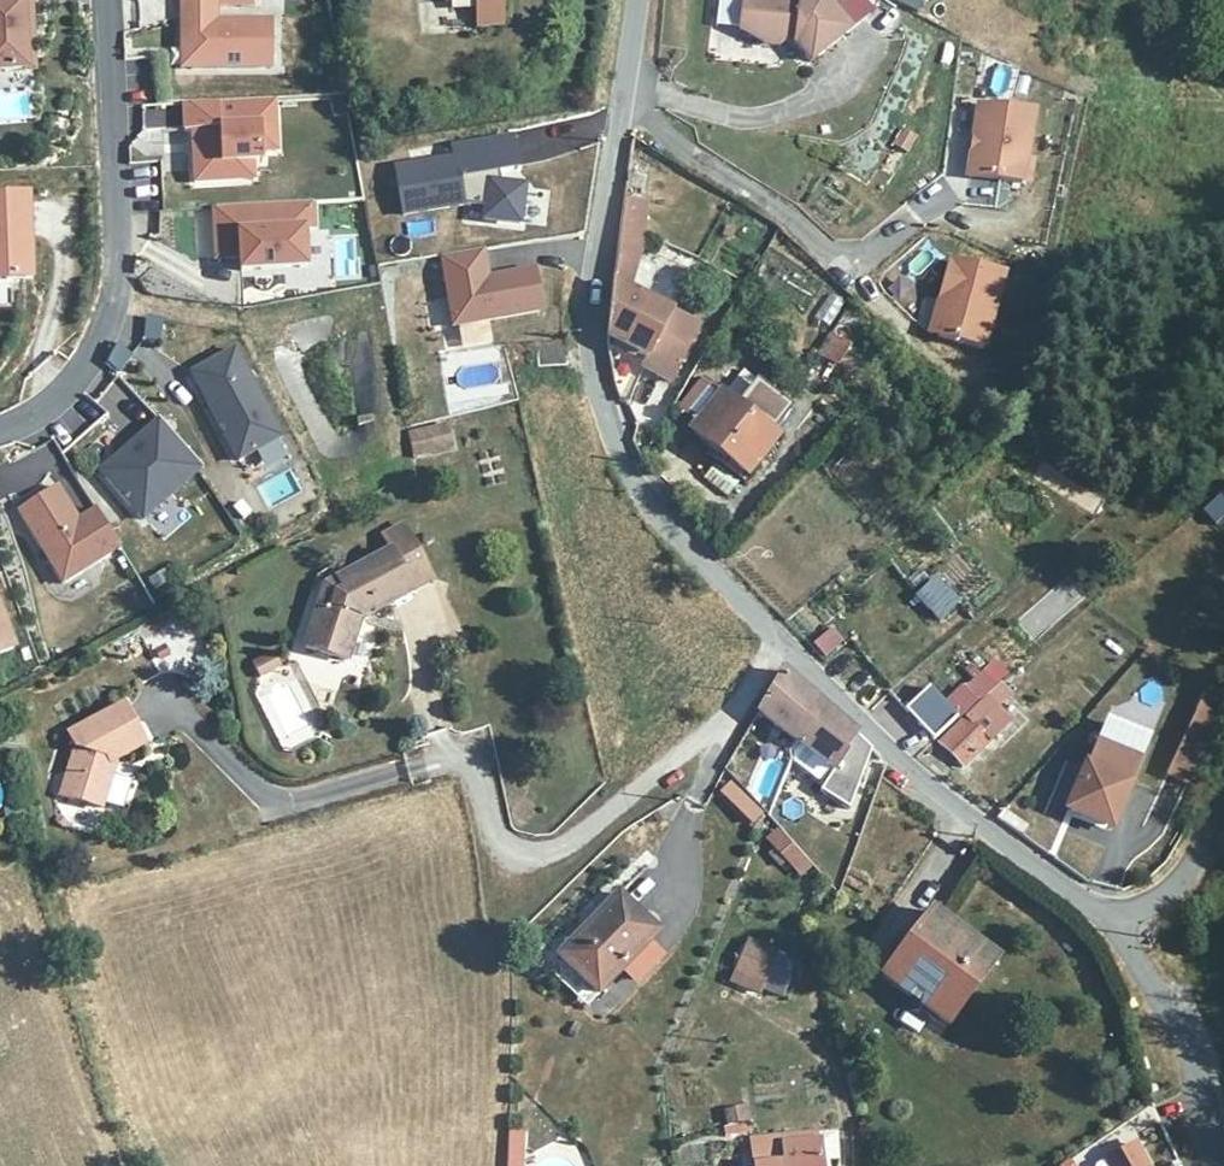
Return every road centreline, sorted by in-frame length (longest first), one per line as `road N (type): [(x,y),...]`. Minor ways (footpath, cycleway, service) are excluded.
road 1 (residential): [(638,0),(596,351),(605,407),(633,475),(661,516),(802,661),(969,816),(1113,930)]
road 2 (residential): [(0,433),(63,403),(98,350),(112,296),(105,0)]
road 3 (residential): [(1113,930),(1183,1033),(1218,1165)]
road 4 (residential): [(1113,930),(1172,886),(1223,788)]

